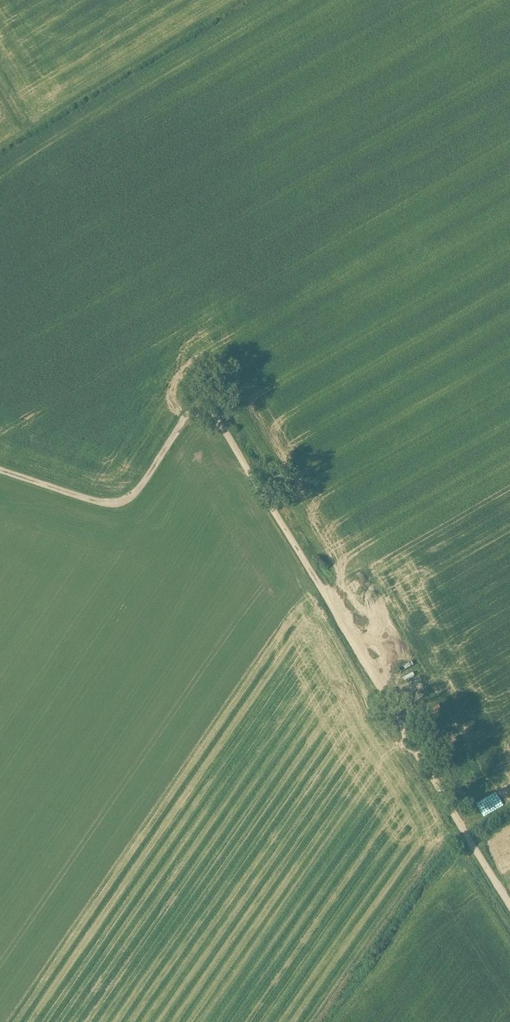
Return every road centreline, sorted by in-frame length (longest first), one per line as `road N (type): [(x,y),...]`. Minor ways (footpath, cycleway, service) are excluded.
road 1 (unclassified): [(509,902),(212,411),(186,420),(126,501),(94,501),(0,470)]

